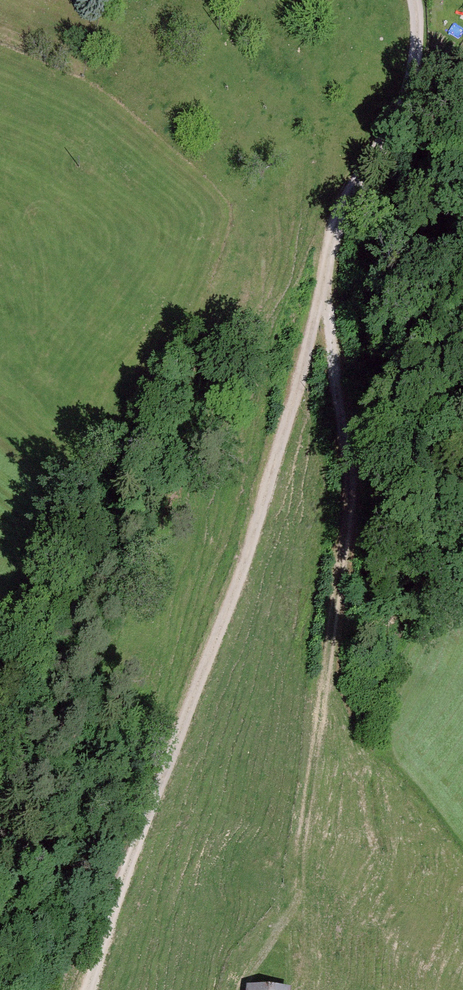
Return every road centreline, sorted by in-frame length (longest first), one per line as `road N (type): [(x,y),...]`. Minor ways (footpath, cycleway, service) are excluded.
road 1 (track): [(88,989),(246,560),(322,288)]
road 2 (track): [(462,967),(424,952),(402,926),(325,683),(354,477),(322,288)]
road 3 (track): [(322,288),(335,219),(412,88),(420,40),(414,0)]
road 4 (track): [(325,683),(293,920)]

